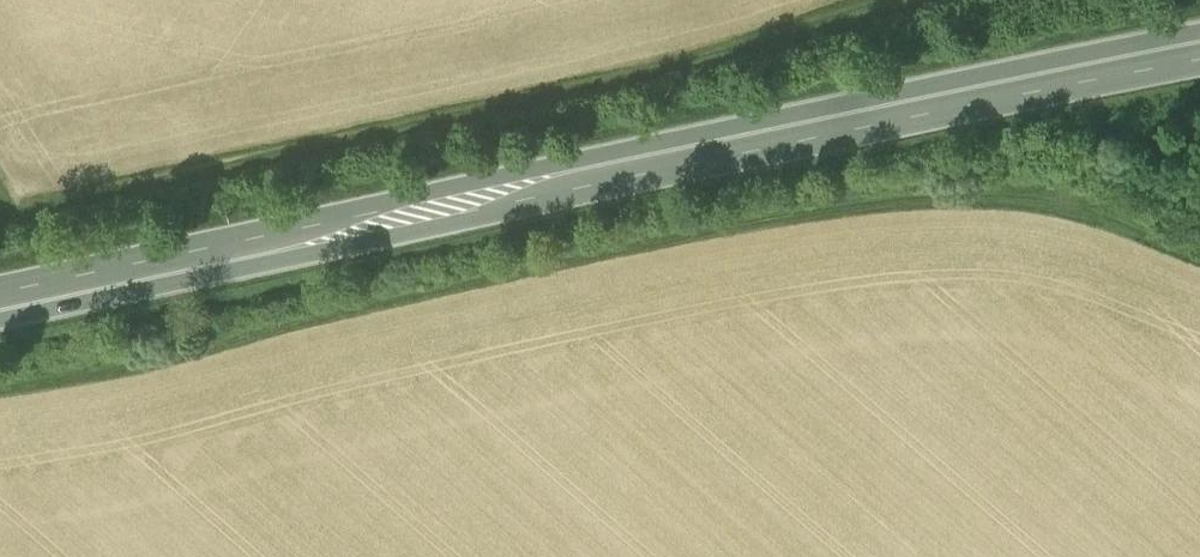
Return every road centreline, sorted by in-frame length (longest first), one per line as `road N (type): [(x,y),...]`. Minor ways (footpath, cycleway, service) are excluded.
road 1 (track): [(1199,262),(1100,222),(991,201),(876,201),(658,242),(0,390)]
road 2 (primary): [(1199,45),(0,297)]
road 3 (track): [(911,0),(748,48),(0,217)]

